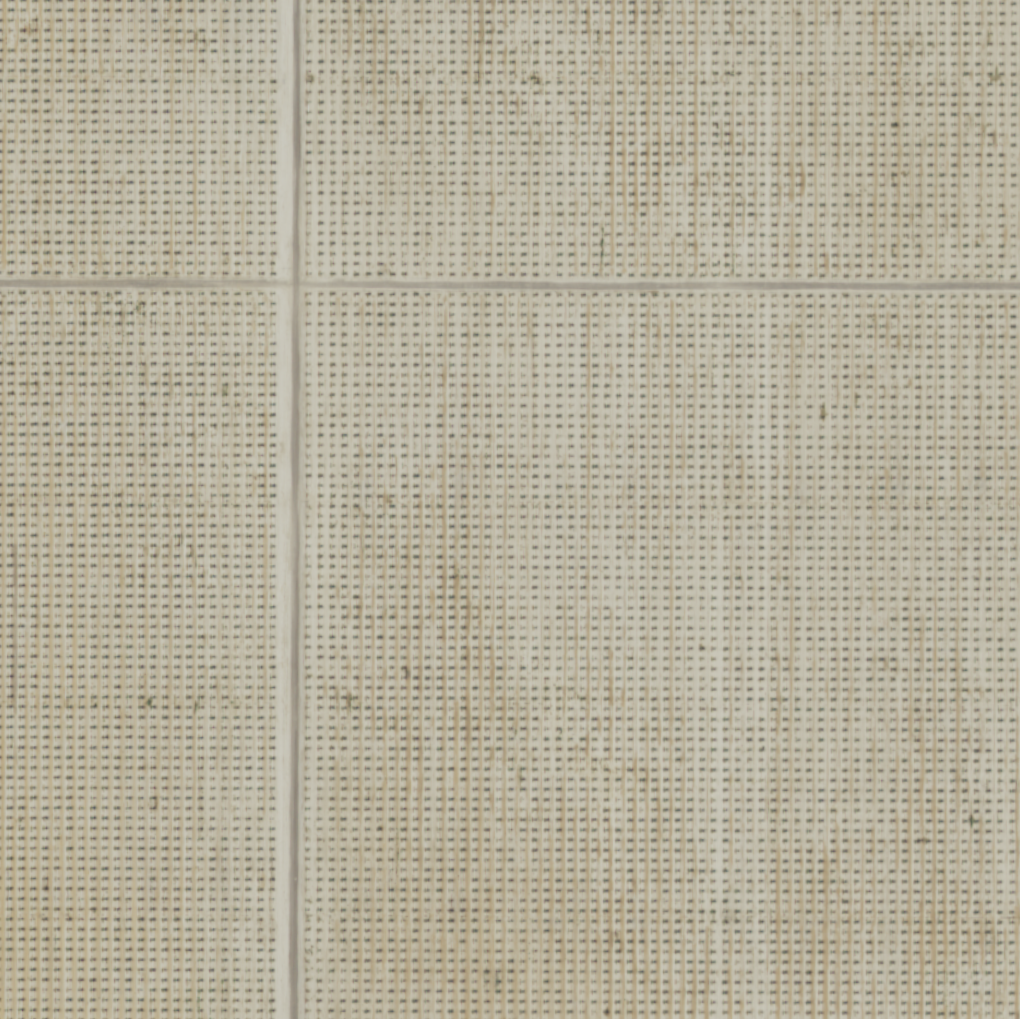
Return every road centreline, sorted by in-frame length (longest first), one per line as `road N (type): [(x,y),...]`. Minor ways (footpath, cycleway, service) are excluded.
road 1 (track): [(0,288),(1019,293)]
road 2 (track): [(286,0),(282,1018)]

